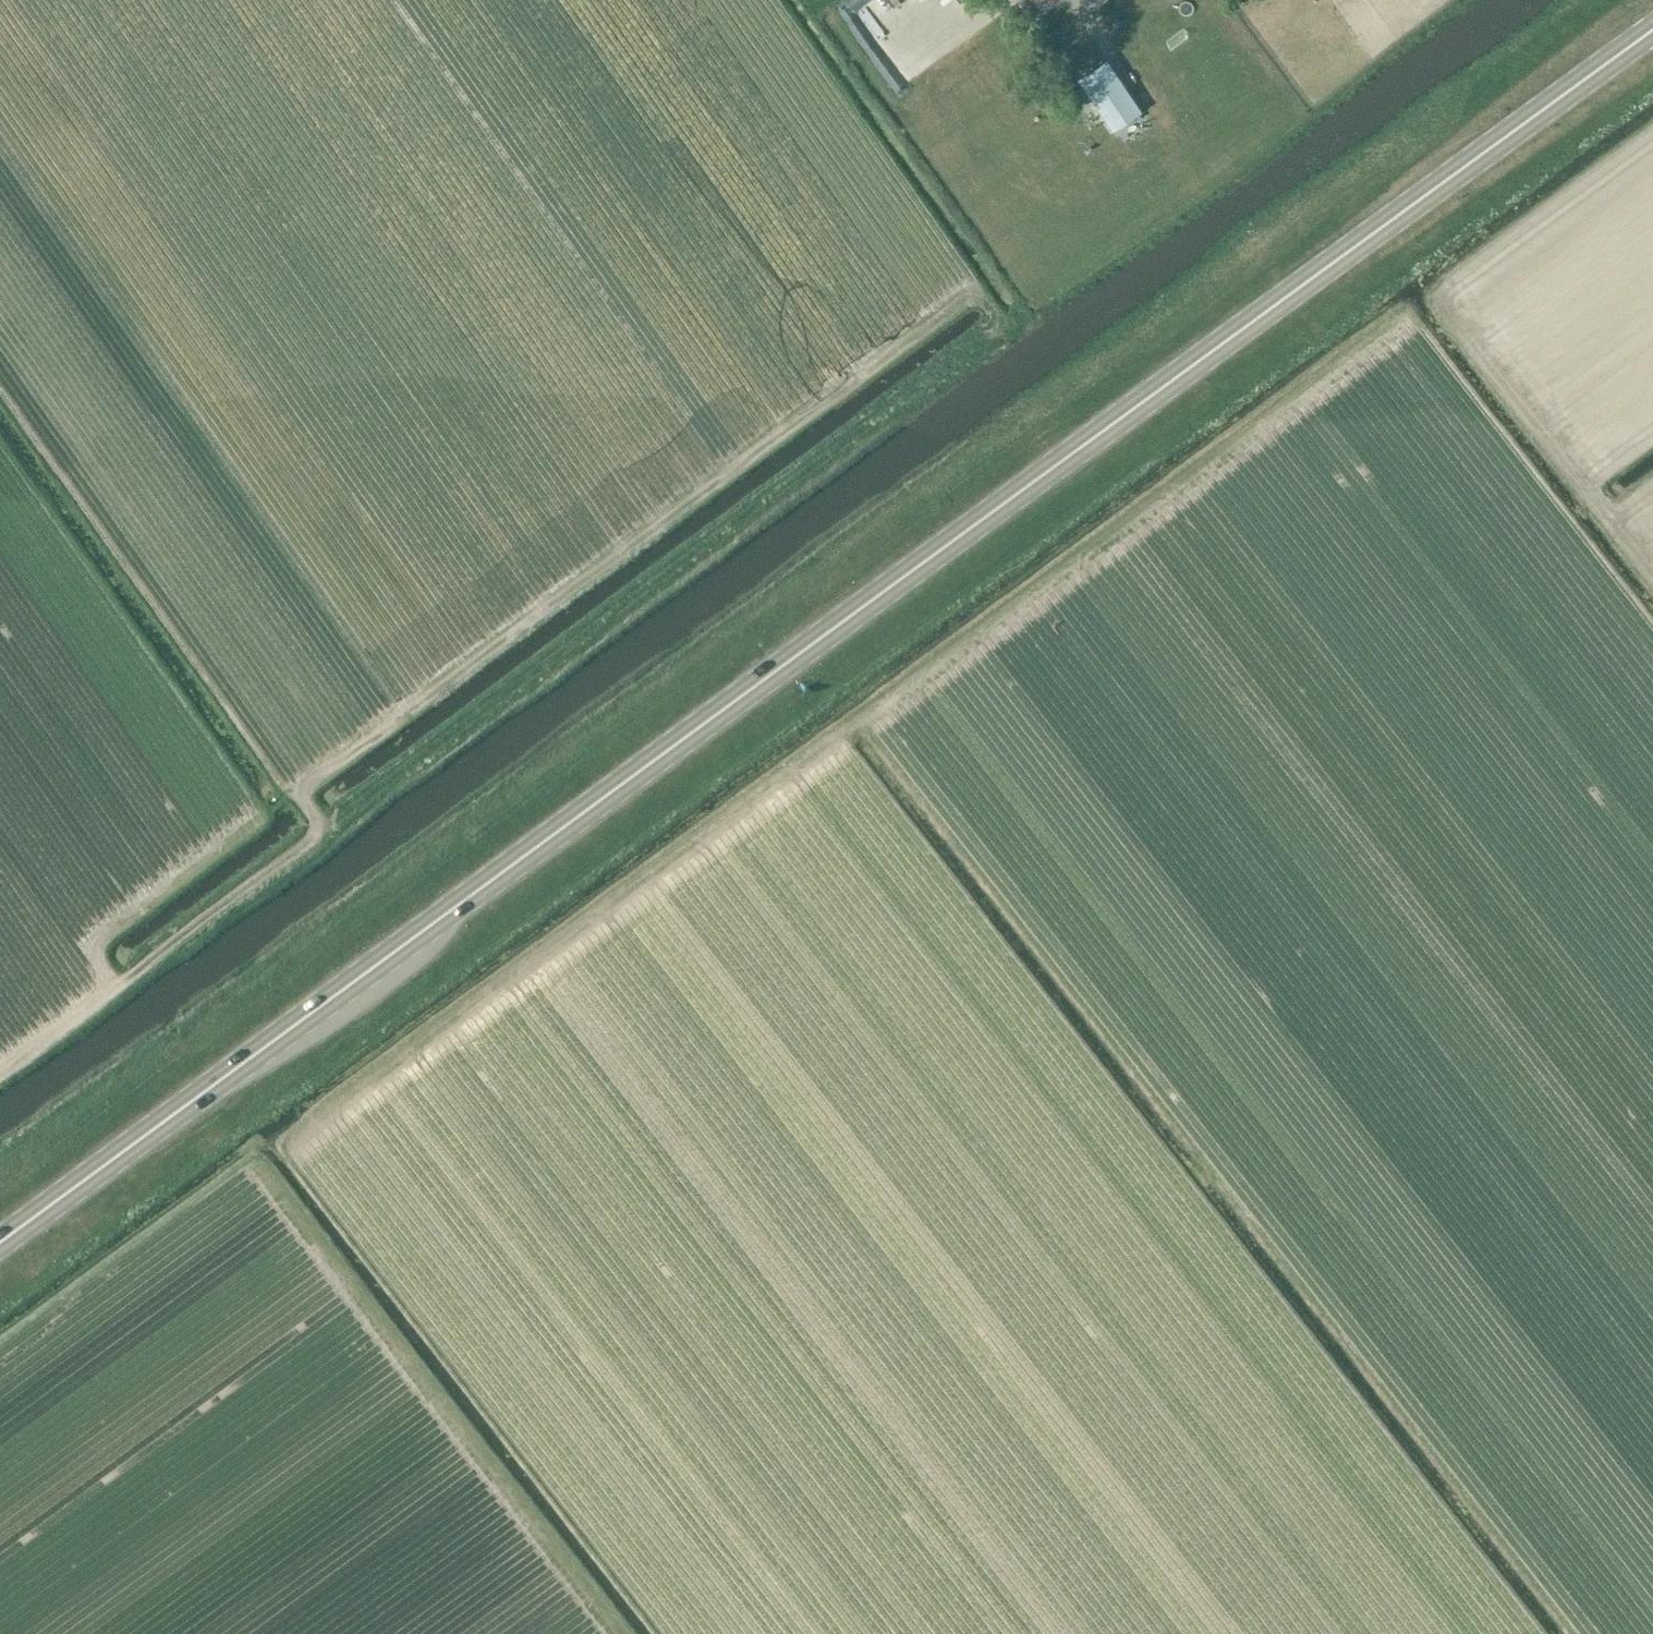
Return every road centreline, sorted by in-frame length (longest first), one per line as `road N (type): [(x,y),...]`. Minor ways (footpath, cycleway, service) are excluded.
road 1 (primary): [(0,1244),(1652,28)]

